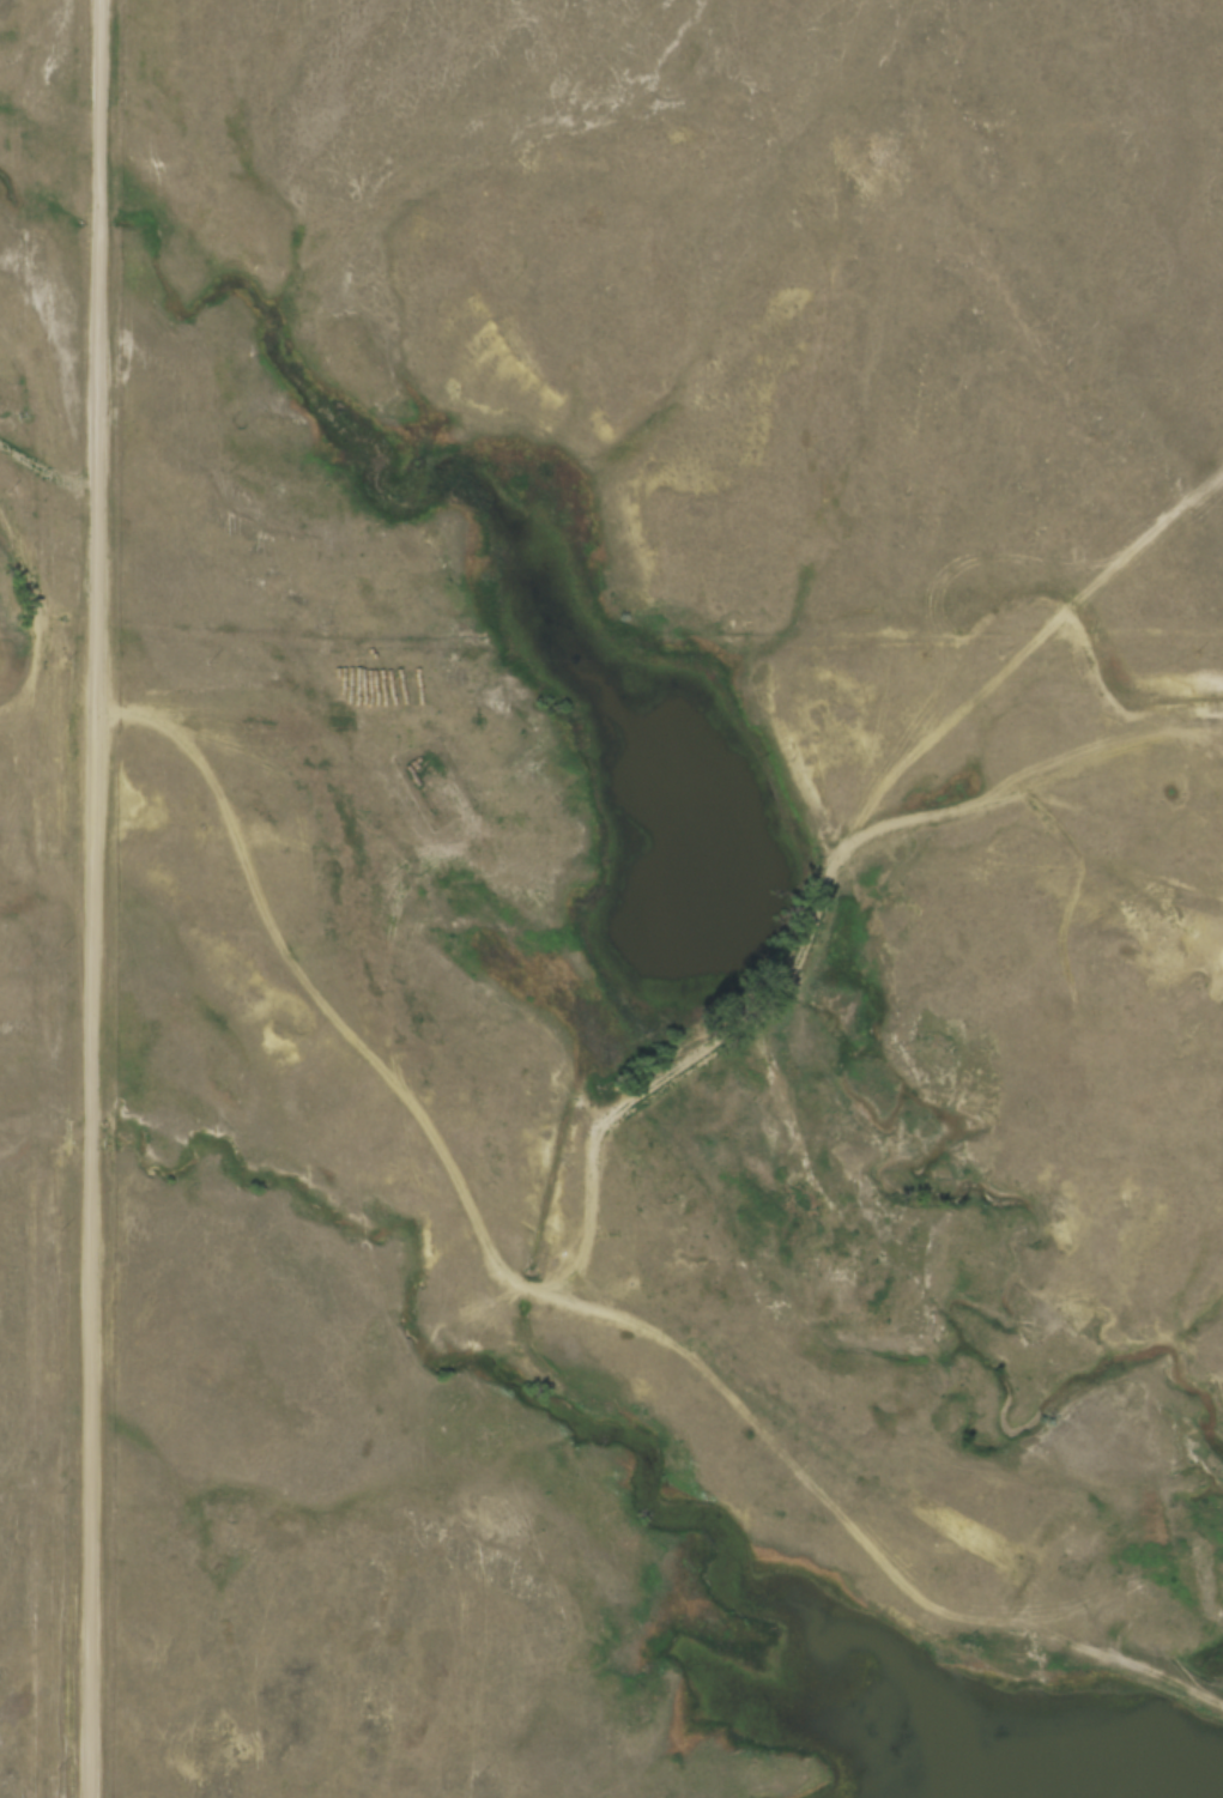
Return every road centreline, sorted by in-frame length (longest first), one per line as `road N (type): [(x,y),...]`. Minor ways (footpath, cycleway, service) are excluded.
road 1 (residential): [(90,0),(93,1797)]

